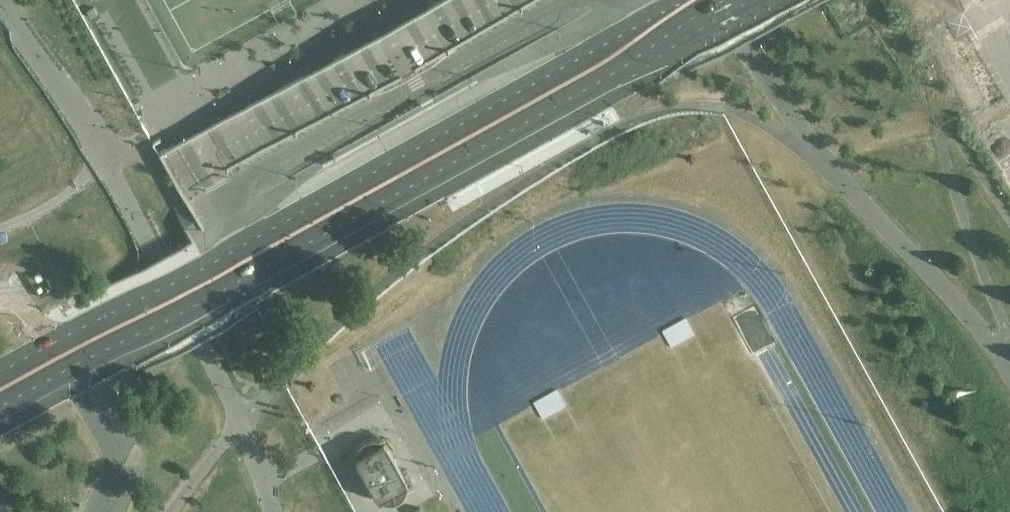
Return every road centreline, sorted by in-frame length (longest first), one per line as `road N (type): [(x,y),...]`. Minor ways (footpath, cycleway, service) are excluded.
road 1 (secondary): [(0,420),(589,93),(775,0)]
road 2 (secondary): [(673,0),(0,379)]

